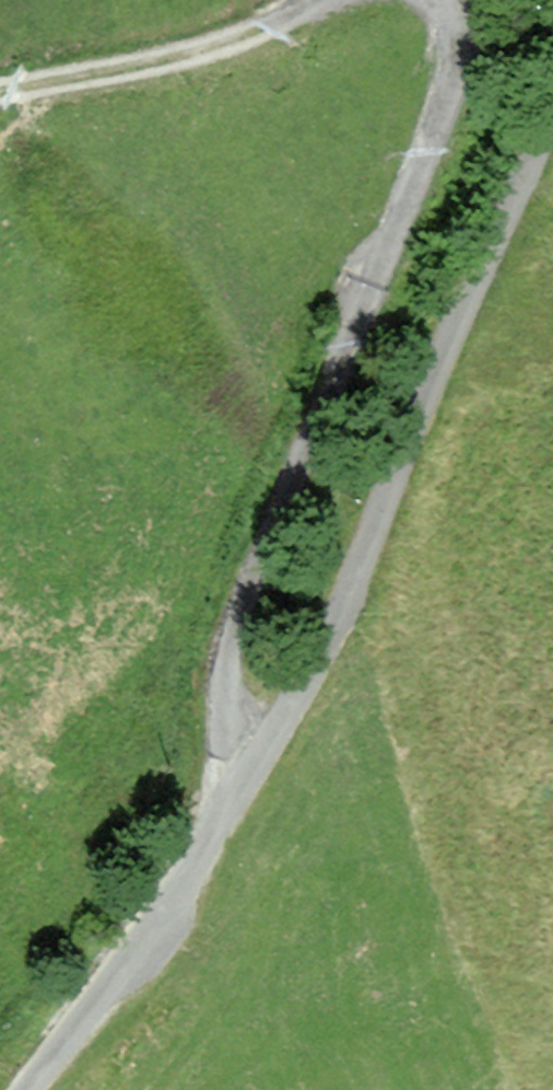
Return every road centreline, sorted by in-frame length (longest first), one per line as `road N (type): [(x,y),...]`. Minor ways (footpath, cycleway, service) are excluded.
road 1 (unclassified): [(37,1089),(200,881),(314,672),(552,107)]
road 2 (track): [(442,0),(458,23),(458,94),(280,518),(234,653),(229,738),(245,790)]
road 3 (track): [(0,98),(194,58),(326,0)]

